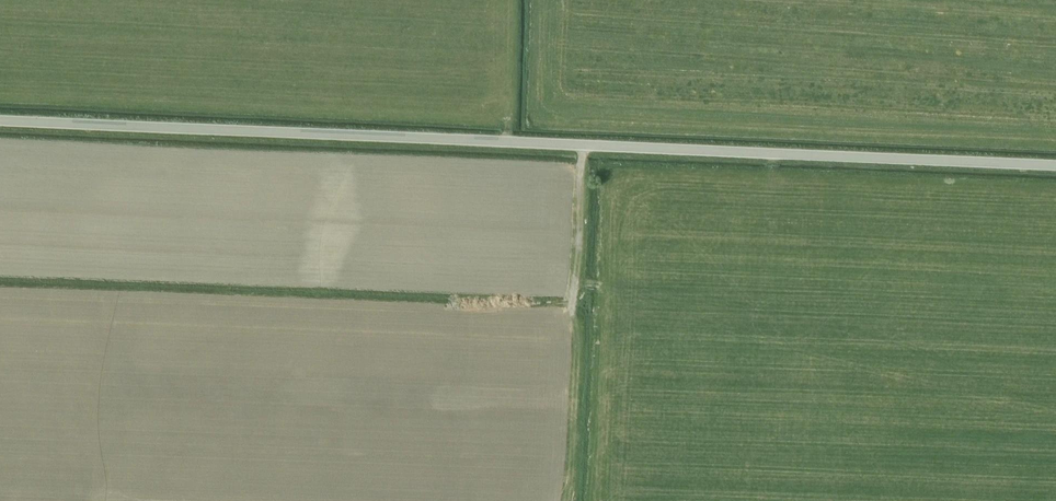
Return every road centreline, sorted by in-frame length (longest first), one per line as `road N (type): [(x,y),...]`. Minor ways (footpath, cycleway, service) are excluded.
road 1 (tertiary): [(1055,168),(0,123)]

